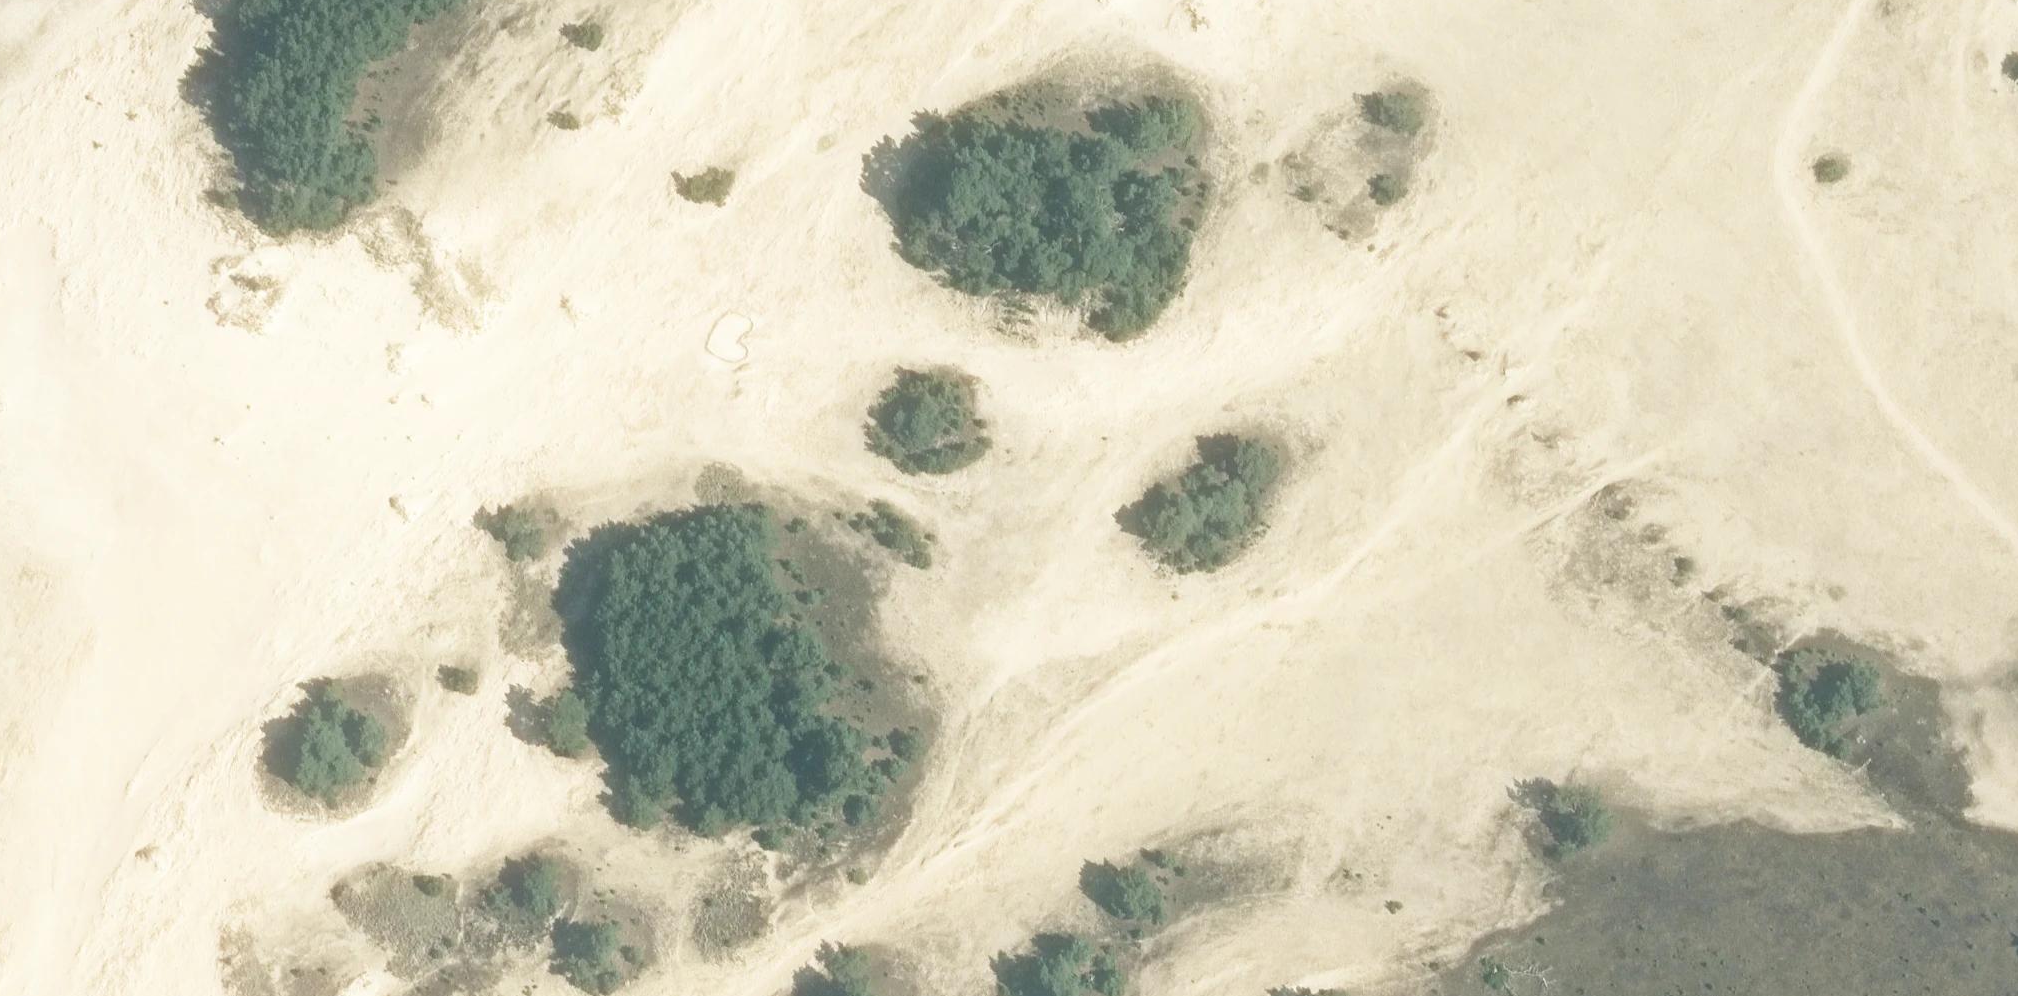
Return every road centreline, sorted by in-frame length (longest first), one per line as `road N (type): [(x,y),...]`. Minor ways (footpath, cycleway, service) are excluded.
road 1 (track): [(2017,528),(1887,410),(1804,263),(1778,193),(1771,158),(1853,0)]

